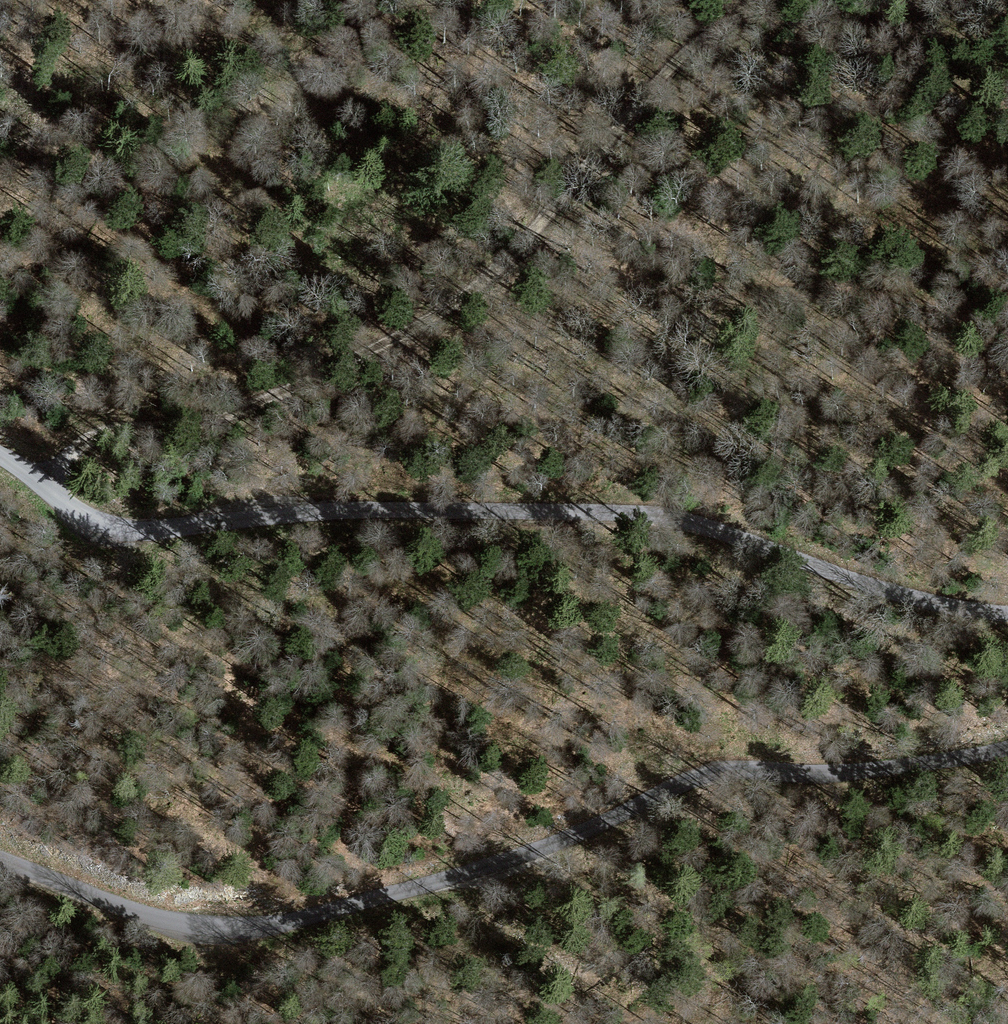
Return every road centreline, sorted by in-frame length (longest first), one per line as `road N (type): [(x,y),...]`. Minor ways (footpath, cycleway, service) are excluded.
road 1 (unclassified): [(1007,613),(859,588),(687,522),(622,513),(279,500),(101,534),(83,530),(56,495),(0,458)]
road 2 (unclassified): [(0,864),(196,938),(244,938),(596,833),(721,771),(855,775),(1007,752)]
road 3 (track): [(359,361),(749,290),(961,310),(1007,307)]
road 4 (track): [(767,0),(686,53),(542,223),(471,293),(359,361)]
road 5 (track): [(670,0),(627,9),(559,4),(272,56)]
road 6 (track): [(56,495),(63,461),(91,435),(216,419),(359,361)]

